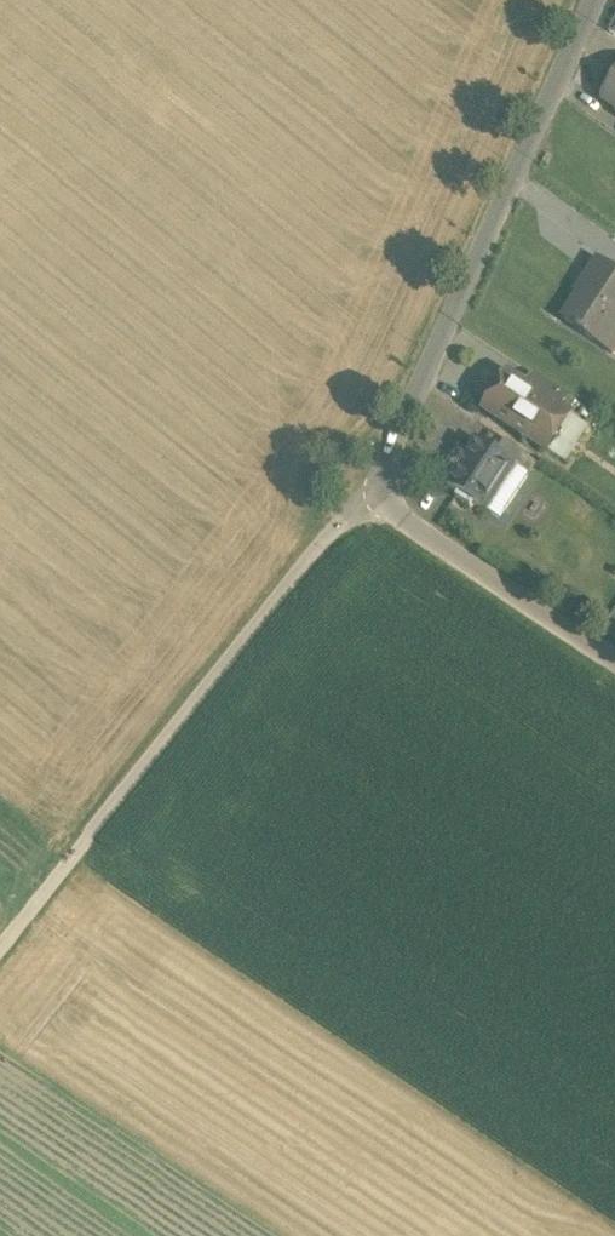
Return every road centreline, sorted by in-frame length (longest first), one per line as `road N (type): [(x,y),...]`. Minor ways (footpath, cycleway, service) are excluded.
road 1 (residential): [(614,669),(372,500),(597,0)]
road 2 (track): [(372,500),(333,537),(0,954)]

